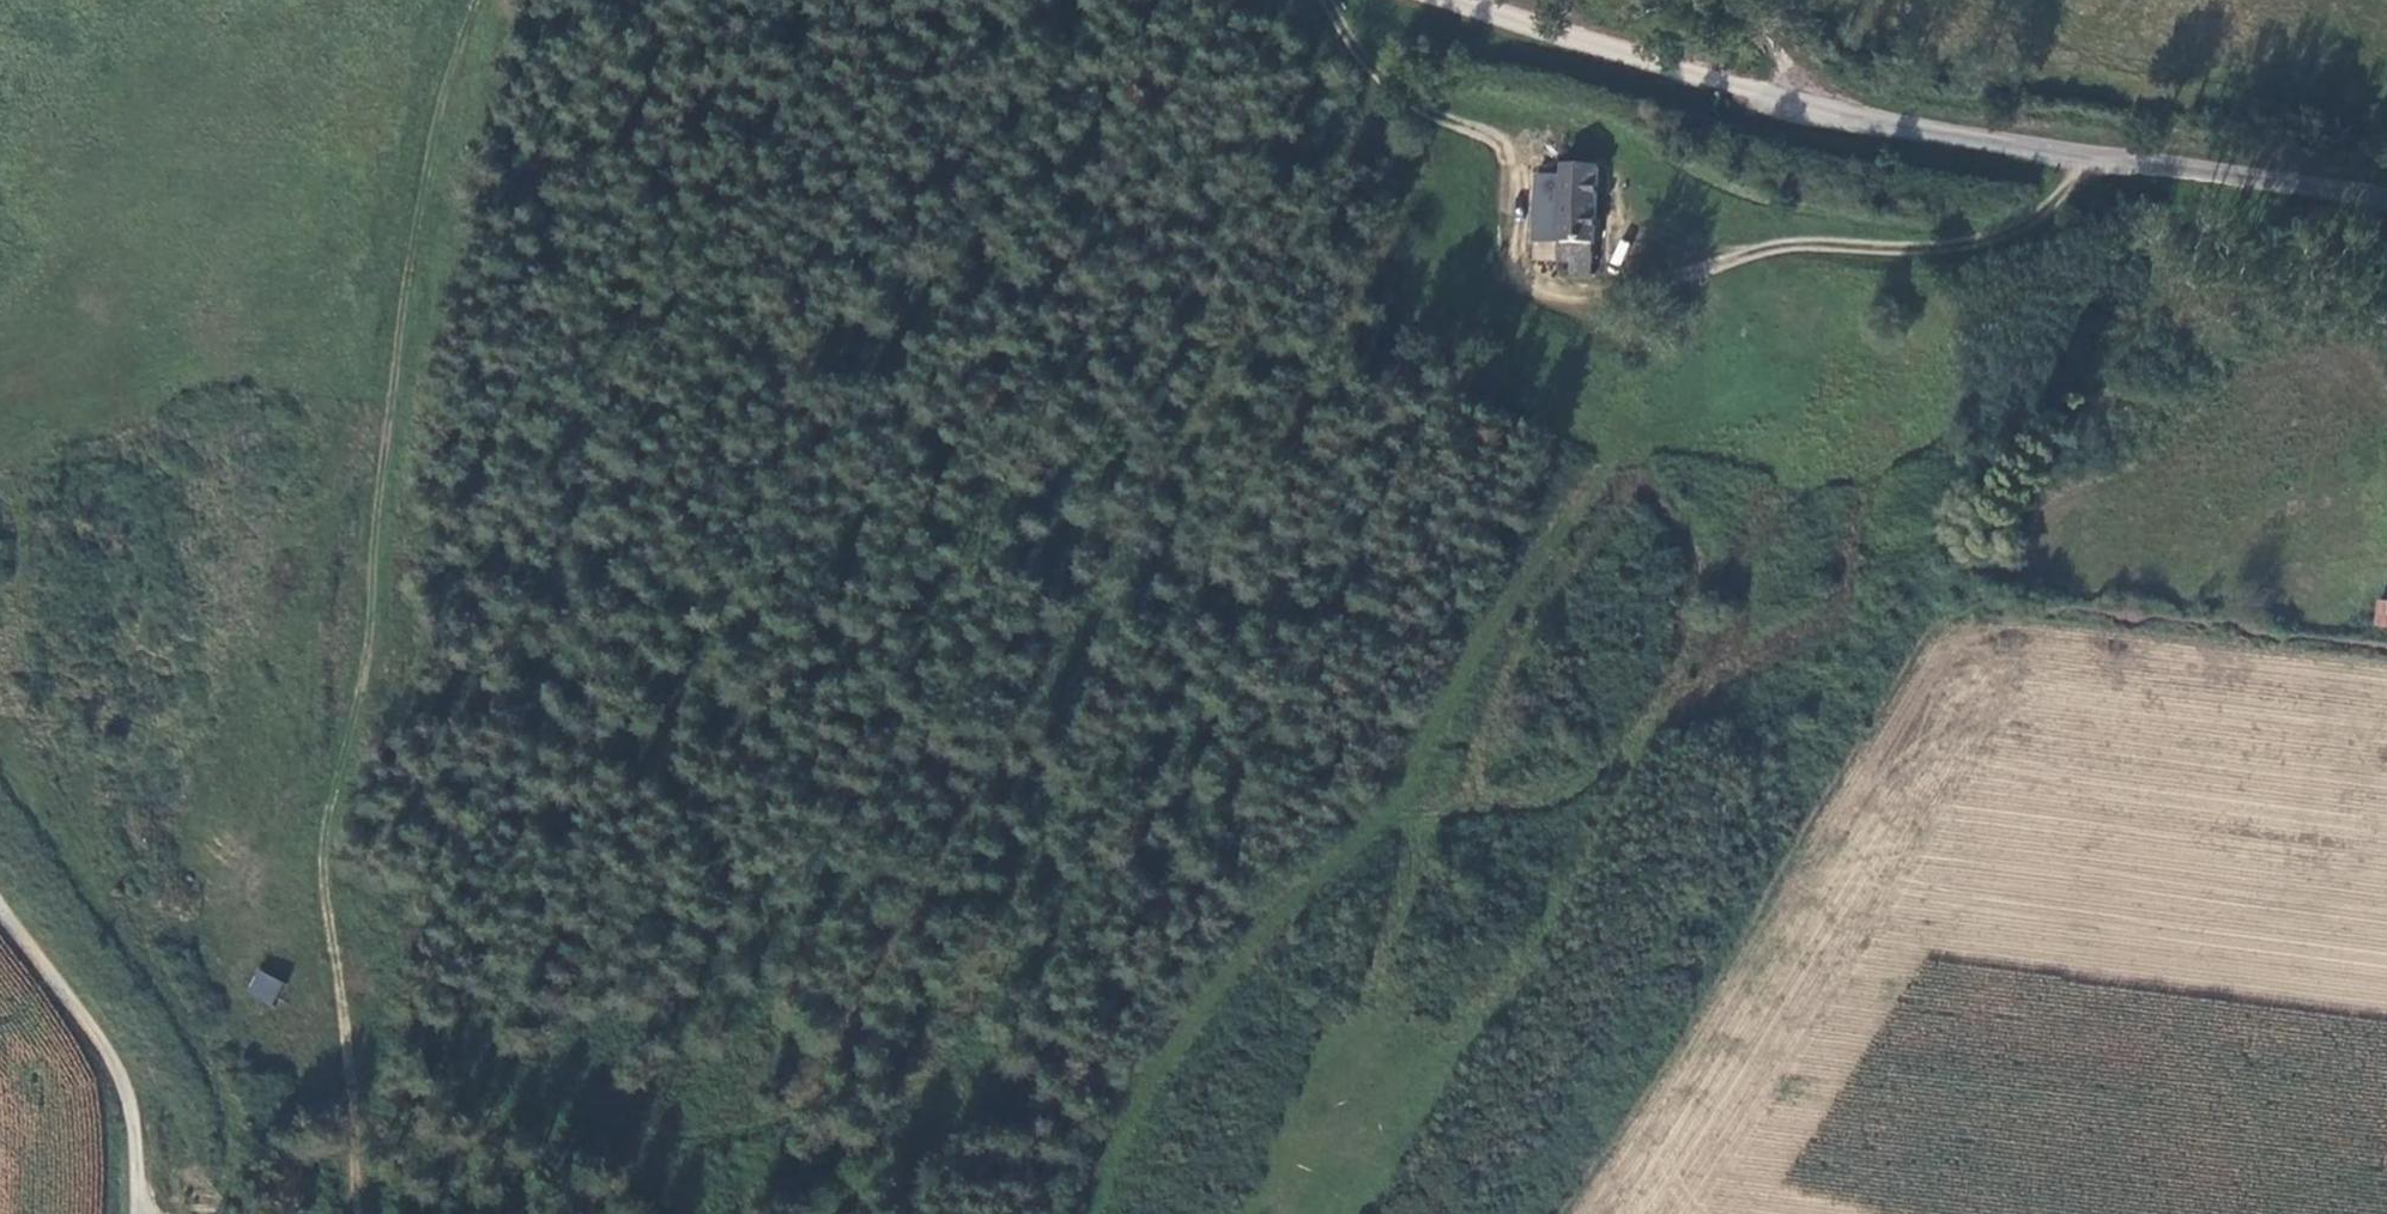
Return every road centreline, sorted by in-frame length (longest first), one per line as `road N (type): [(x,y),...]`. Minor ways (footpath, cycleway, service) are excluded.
road 1 (unclassified): [(2386,196),(1802,107),(1464,0)]
road 2 (track): [(0,917),(129,1109),(136,1213)]

